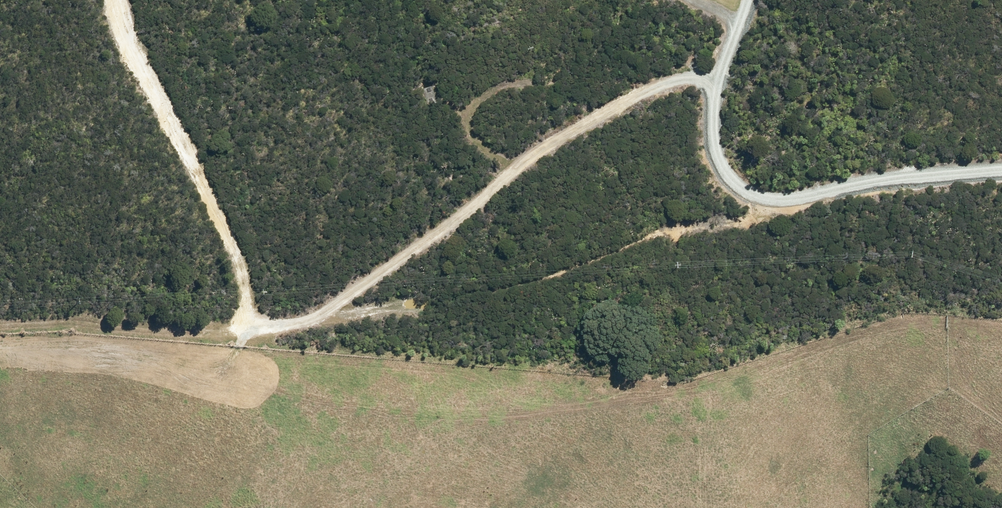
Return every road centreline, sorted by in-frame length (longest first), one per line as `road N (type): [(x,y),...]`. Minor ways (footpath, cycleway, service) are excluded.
road 1 (track): [(117,0),(123,44),(248,274),(253,317),(274,324),(324,315),(586,120),(654,88),(720,80)]
road 2 (track): [(324,315),(543,277),(659,230),(769,213),(788,200)]
road 3 (track): [(521,166),(477,140),(473,109),(482,95),(552,89),(595,115)]

